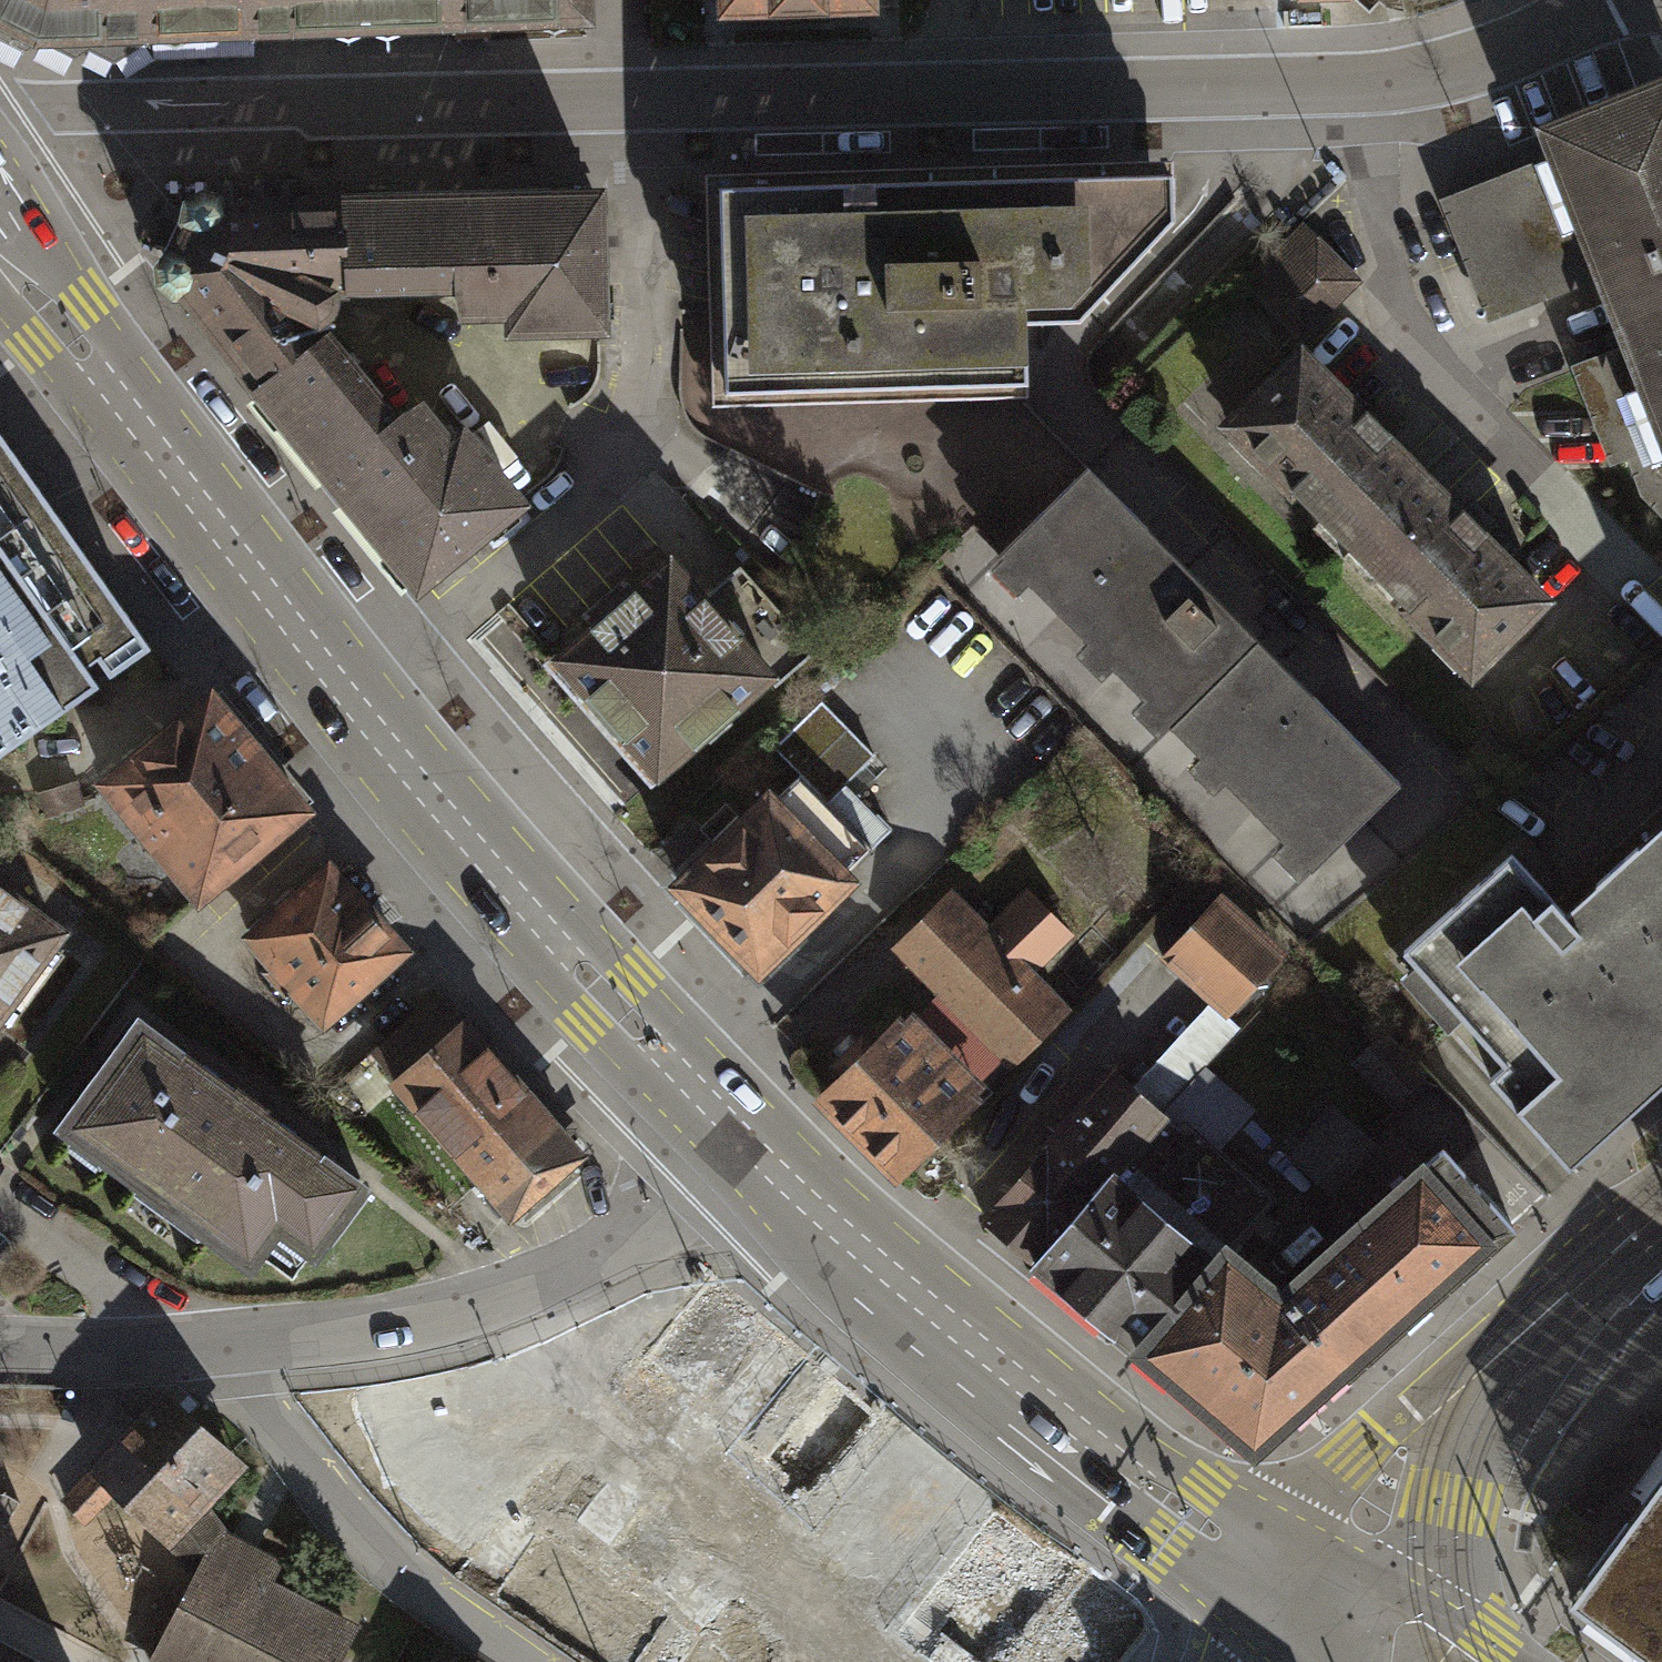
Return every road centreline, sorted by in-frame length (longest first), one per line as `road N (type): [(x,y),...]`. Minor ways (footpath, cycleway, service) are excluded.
road 1 (residential): [(1637,0),(1491,60),(1402,87),(99,117),(0,130)]
road 2 (secondary): [(0,249),(339,687),(533,919),(761,1159)]
road 3 (residential): [(187,1352),(460,1314),(611,1258),(761,1159)]
road 4 (residential): [(1328,1558),(1559,1298),(1661,1214)]
road 5 (residential): [(187,1352),(249,1399),(363,1540),(524,1661)]
road 6 (secondary): [(761,1159),(1096,1443)]
road 7 (secondary): [(1328,1558),(1204,1485),(1096,1443)]
road 8 (secondary): [(1096,1443),(1166,1537),(1269,1624)]
road 9 (residential): [(0,1199),(187,1352)]
road 10 (secondary): [(1519,1661),(1423,1598),(1328,1558)]
road 11 (residential): [(0,1347),(187,1352)]

